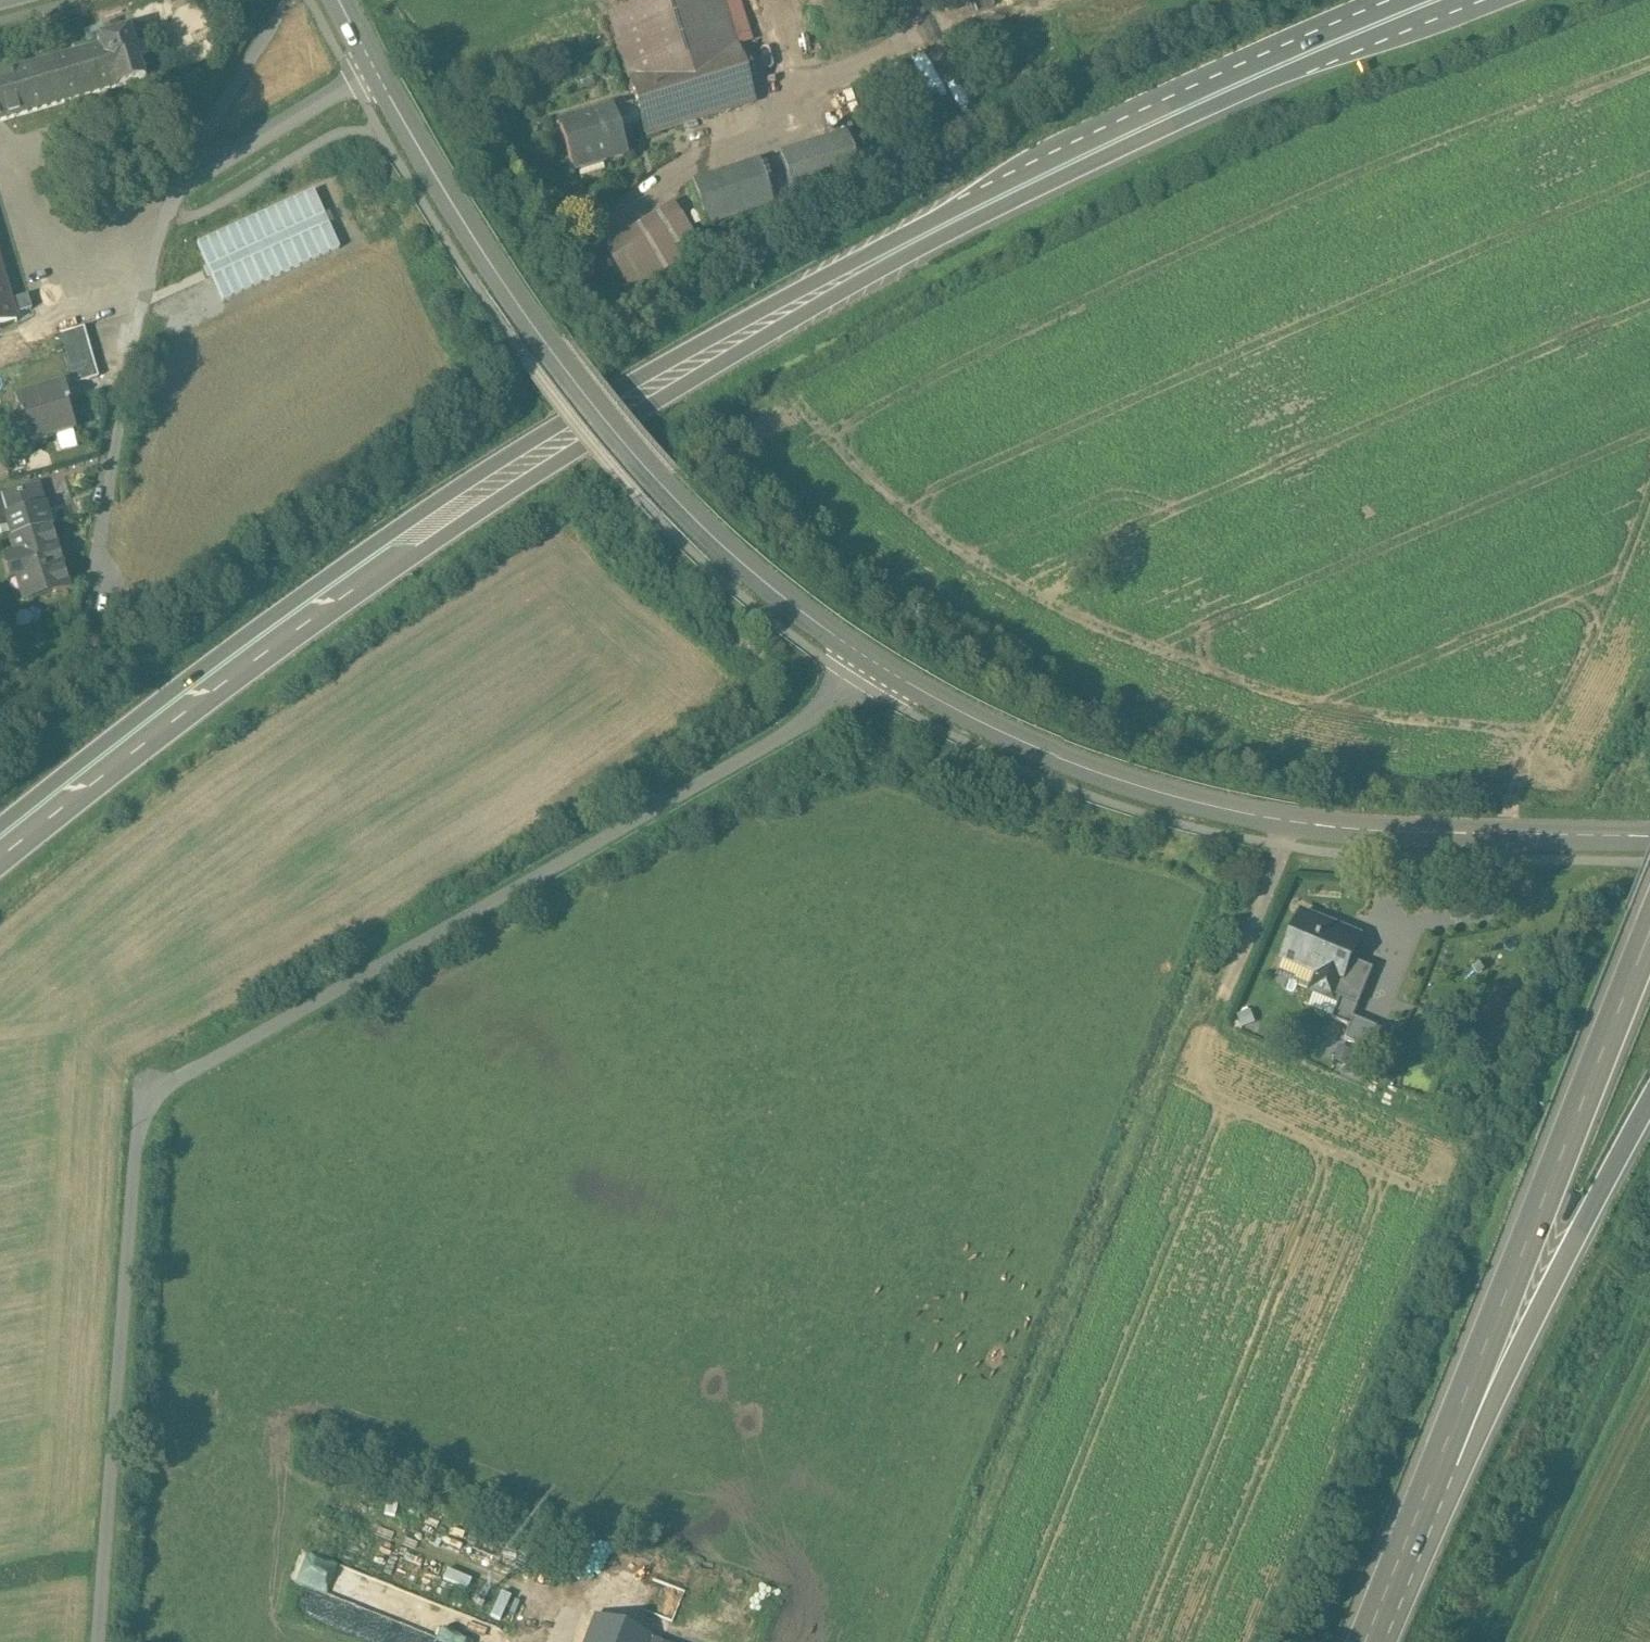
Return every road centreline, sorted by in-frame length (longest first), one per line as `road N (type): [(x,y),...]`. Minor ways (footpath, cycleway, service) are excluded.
road 1 (trunk): [(1431,0),(1088,151),(830,282),(647,388),(341,585),(0,851)]
road 2 (unclassified): [(886,678),(196,1065),(153,1097),(134,1147),(98,1641)]
road 3 (residential): [(886,678),(1040,756),(1230,813),(1422,834),(1649,832)]
road 4 (trunk): [(1649,947),(1402,1576)]
road 5 (residential): [(376,75),(185,183),(134,334),(93,600)]
road 6 (trunk): [(1402,1576),(1478,1447),(1649,1108)]
road 7 (residential): [(669,504),(545,353),(376,75)]
road 8 (track): [(1496,1641),(1649,1318)]
road 9 (residential): [(669,504),(769,595),(886,678)]
road 10 (track): [(393,1539),(545,1593),(547,1641)]
road 11 (track): [(1294,823),(1222,1002)]

